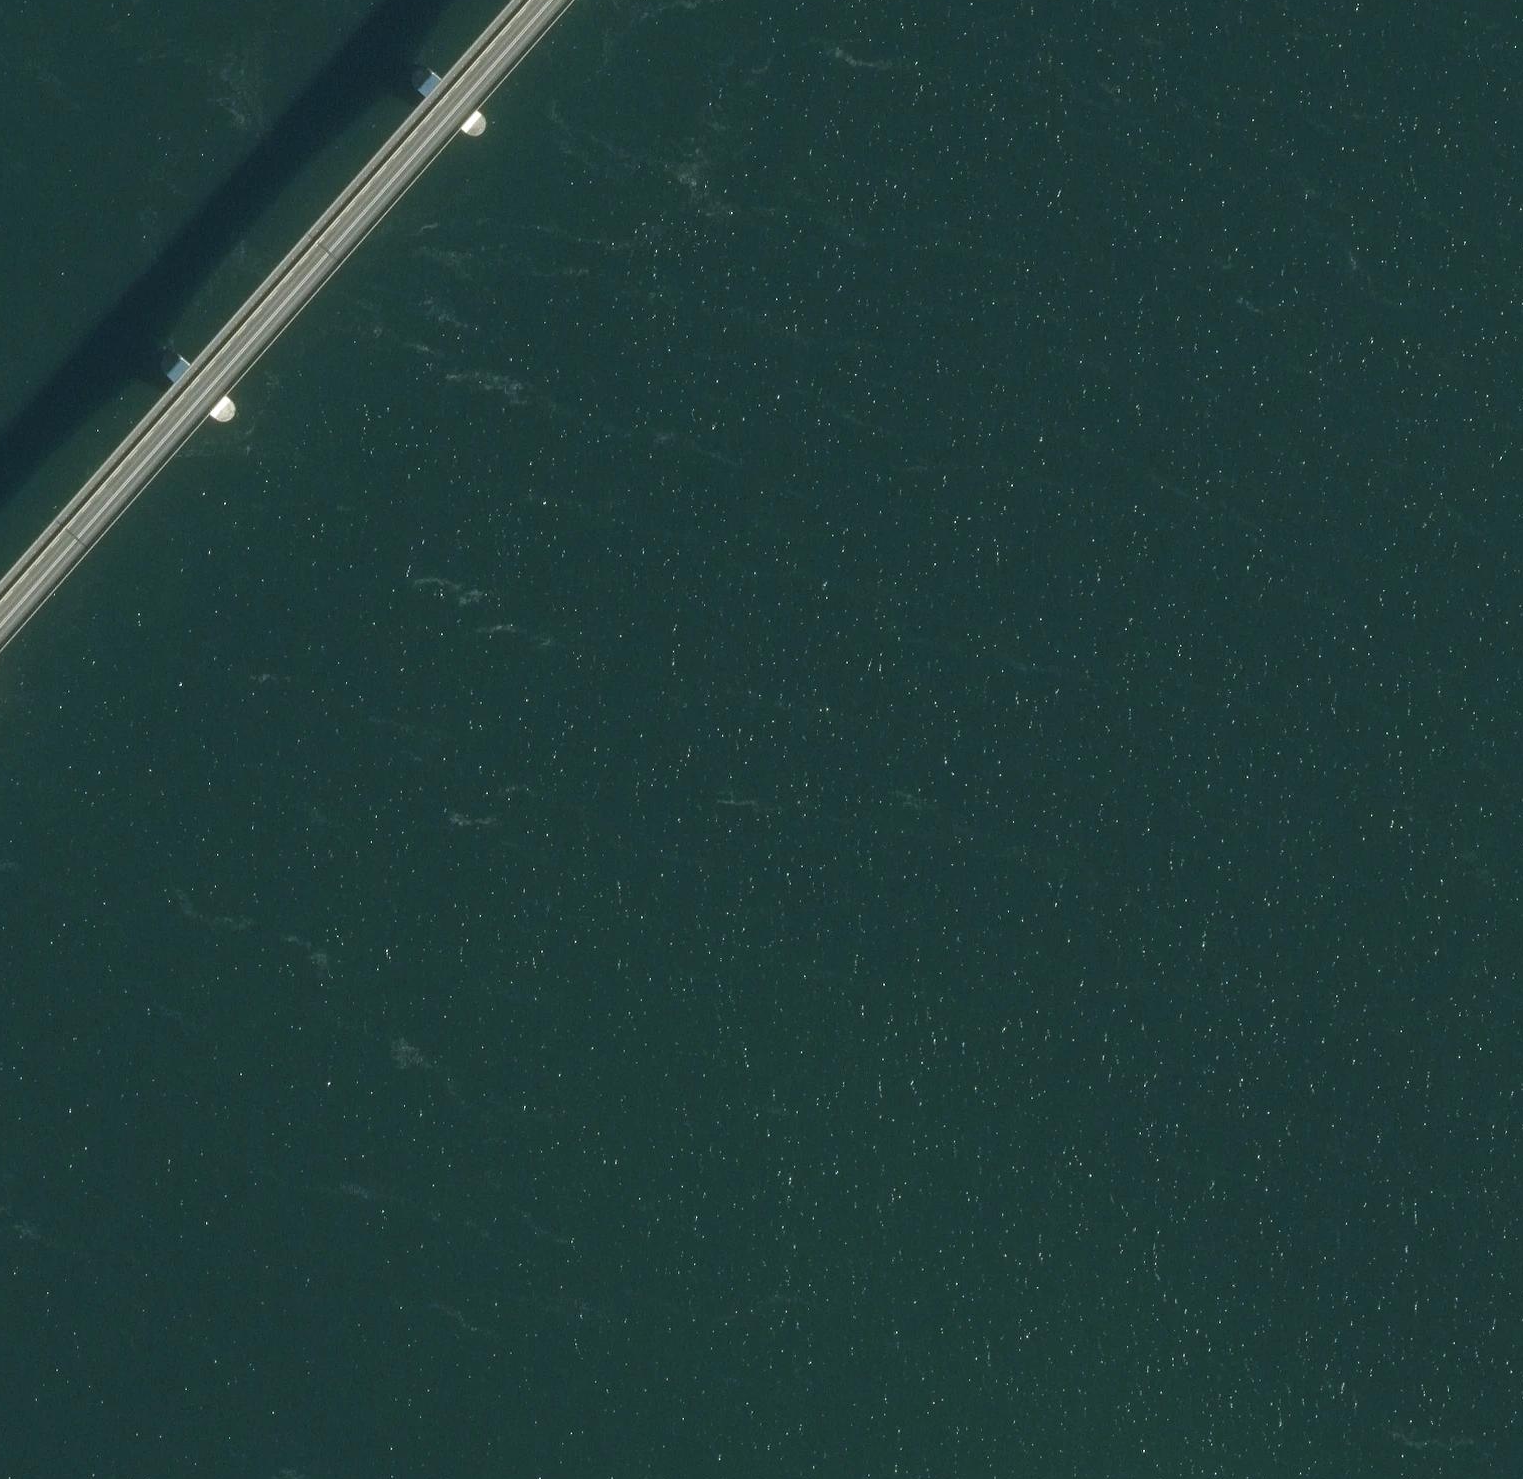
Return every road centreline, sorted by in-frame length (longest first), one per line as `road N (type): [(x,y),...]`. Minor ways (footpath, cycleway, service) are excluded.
road 1 (primary): [(0,622),(547,0)]

